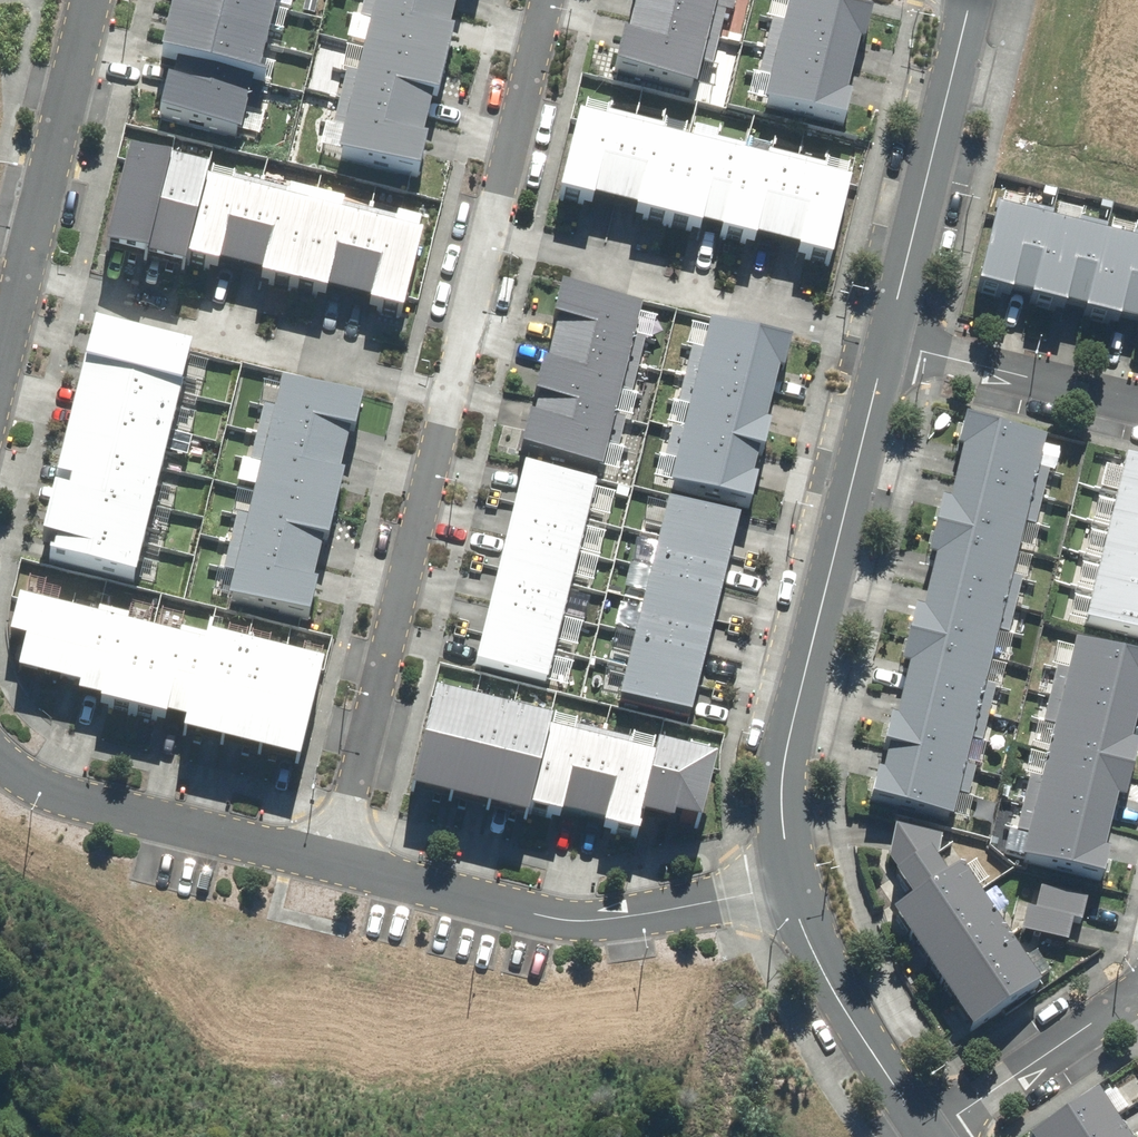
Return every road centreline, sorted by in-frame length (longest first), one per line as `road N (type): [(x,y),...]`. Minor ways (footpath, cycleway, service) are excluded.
road 1 (residential): [(788,890),(780,786),(889,338)]
road 2 (residential): [(326,876),(450,392)]
road 3 (residential): [(788,890),(691,912),(601,916),(478,911),(326,876)]
road 4 (residential): [(450,392),(23,283)]
road 5 (residential): [(889,338),(493,233)]
road 6 (residential): [(889,338),(969,0)]
road 7 (residential): [(326,876),(56,791),(0,761)]
road 8 (residential): [(23,283),(92,0)]
road 9 (residential): [(935,1136),(867,1040),(788,890)]
road 10 (residential): [(1137,402),(889,338)]
road 11 (residential): [(493,233),(550,0)]
road 12 (residential): [(1124,1002),(938,1136)]
road 13 (residential): [(450,392),(493,233)]

